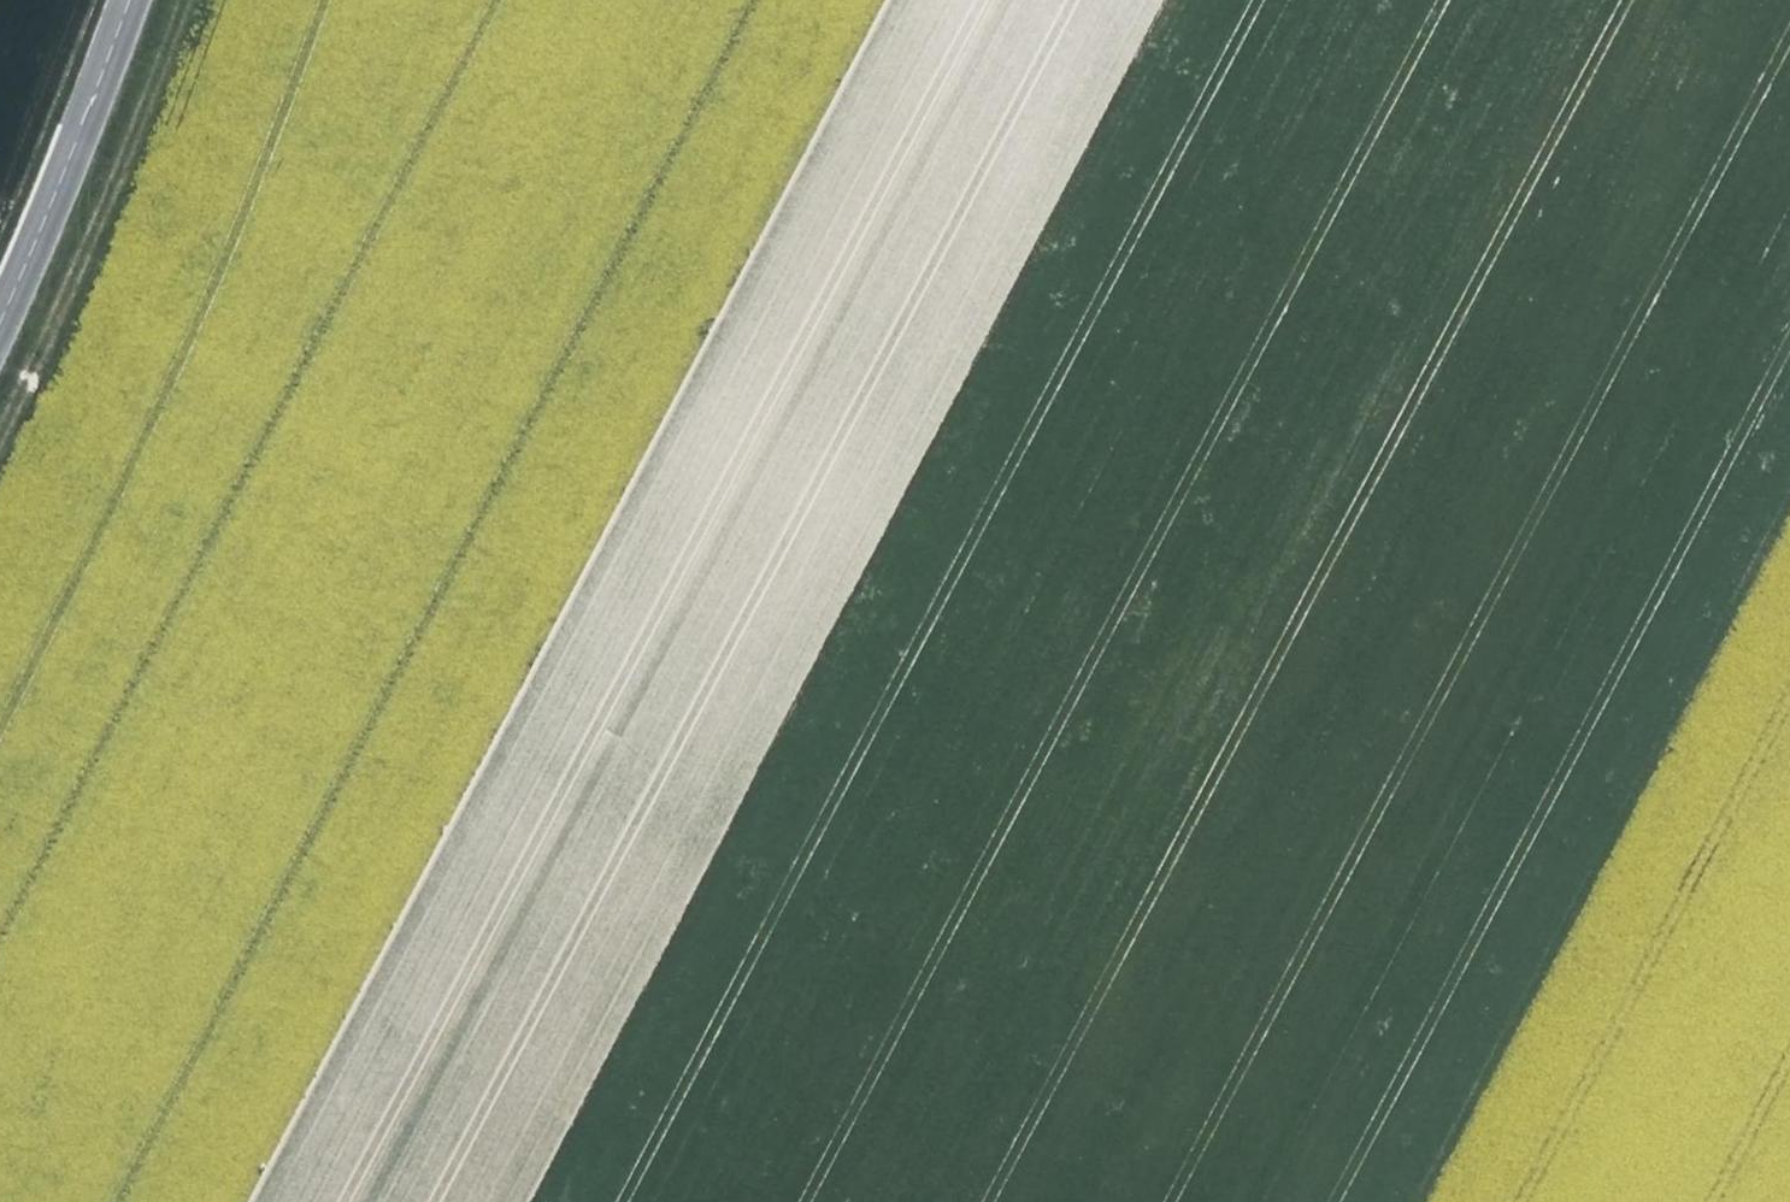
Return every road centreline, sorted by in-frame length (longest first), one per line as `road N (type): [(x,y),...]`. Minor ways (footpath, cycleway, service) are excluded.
road 1 (tertiary): [(0,318),(129,0)]

